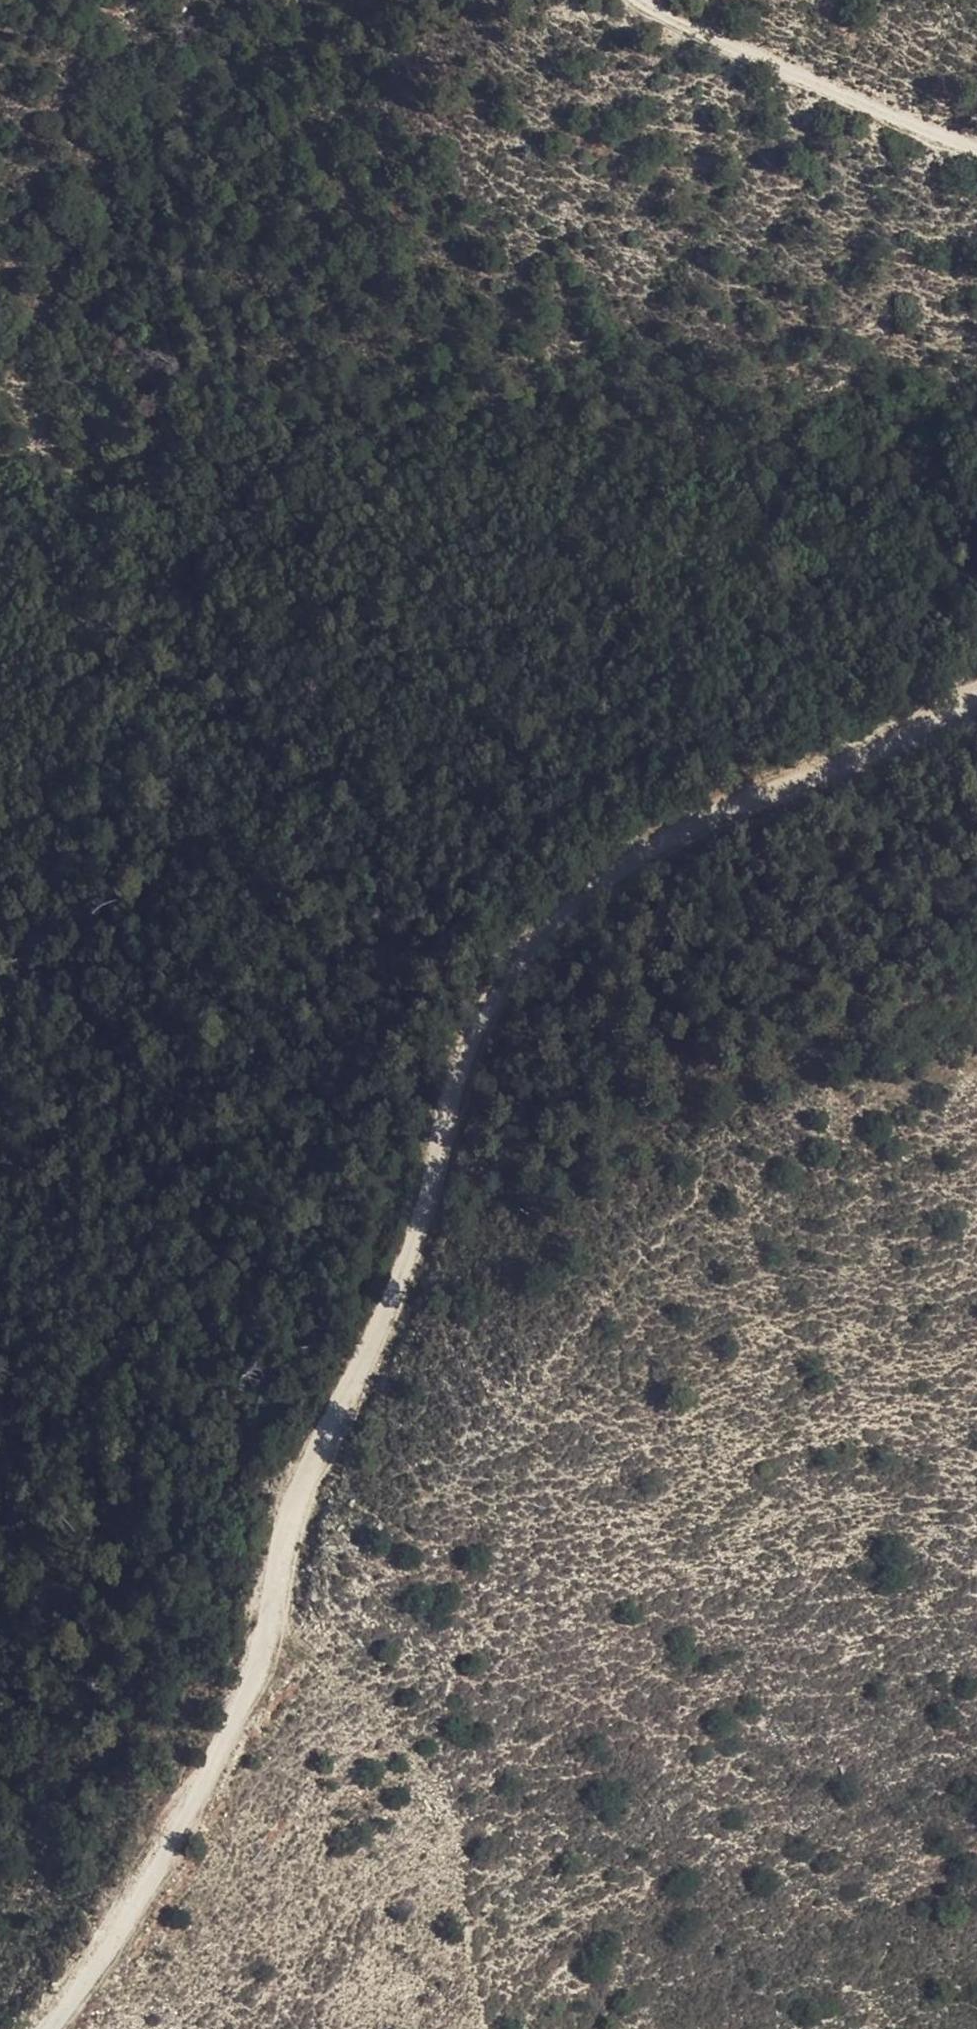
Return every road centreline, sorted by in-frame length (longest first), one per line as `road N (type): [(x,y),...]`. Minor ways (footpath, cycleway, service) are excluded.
road 1 (track): [(976,689),(578,877),(508,983),(444,1117),(386,1307),(301,1498),(224,1739),(53,2028)]
road 2 (track): [(976,148),(911,128),(644,0)]

